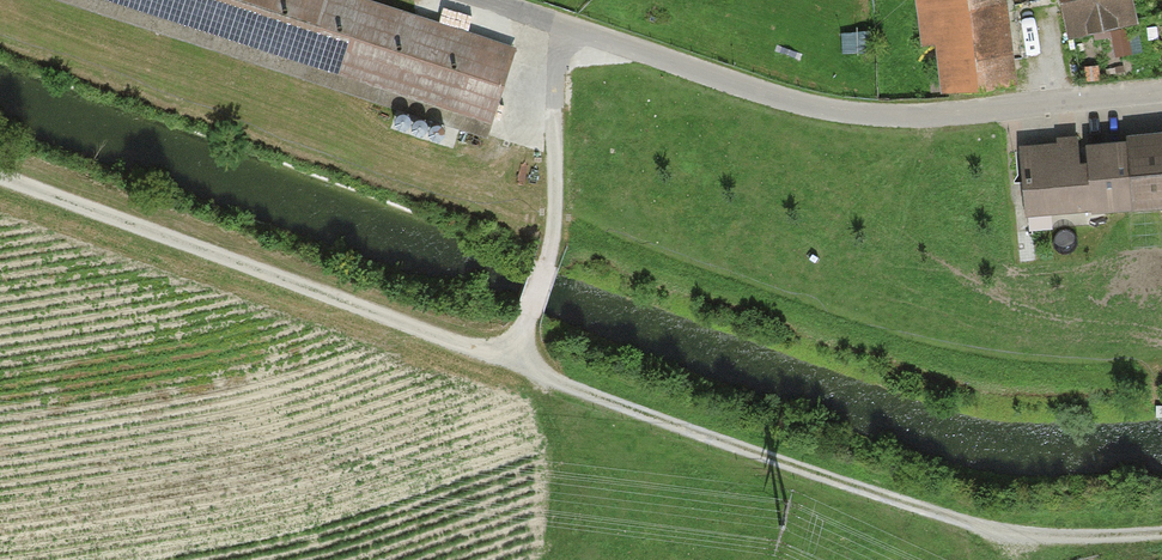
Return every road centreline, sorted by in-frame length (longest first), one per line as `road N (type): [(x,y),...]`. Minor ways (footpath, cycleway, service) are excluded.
road 1 (unclassified): [(485,0),(829,113),(904,119),(1161,97)]
road 2 (track): [(516,353),(556,380),(951,519),(1056,536),(1161,533)]
road 3 (track): [(0,175),(472,347),(516,353)]
road 4 (track): [(516,353),(554,240),(563,26)]

